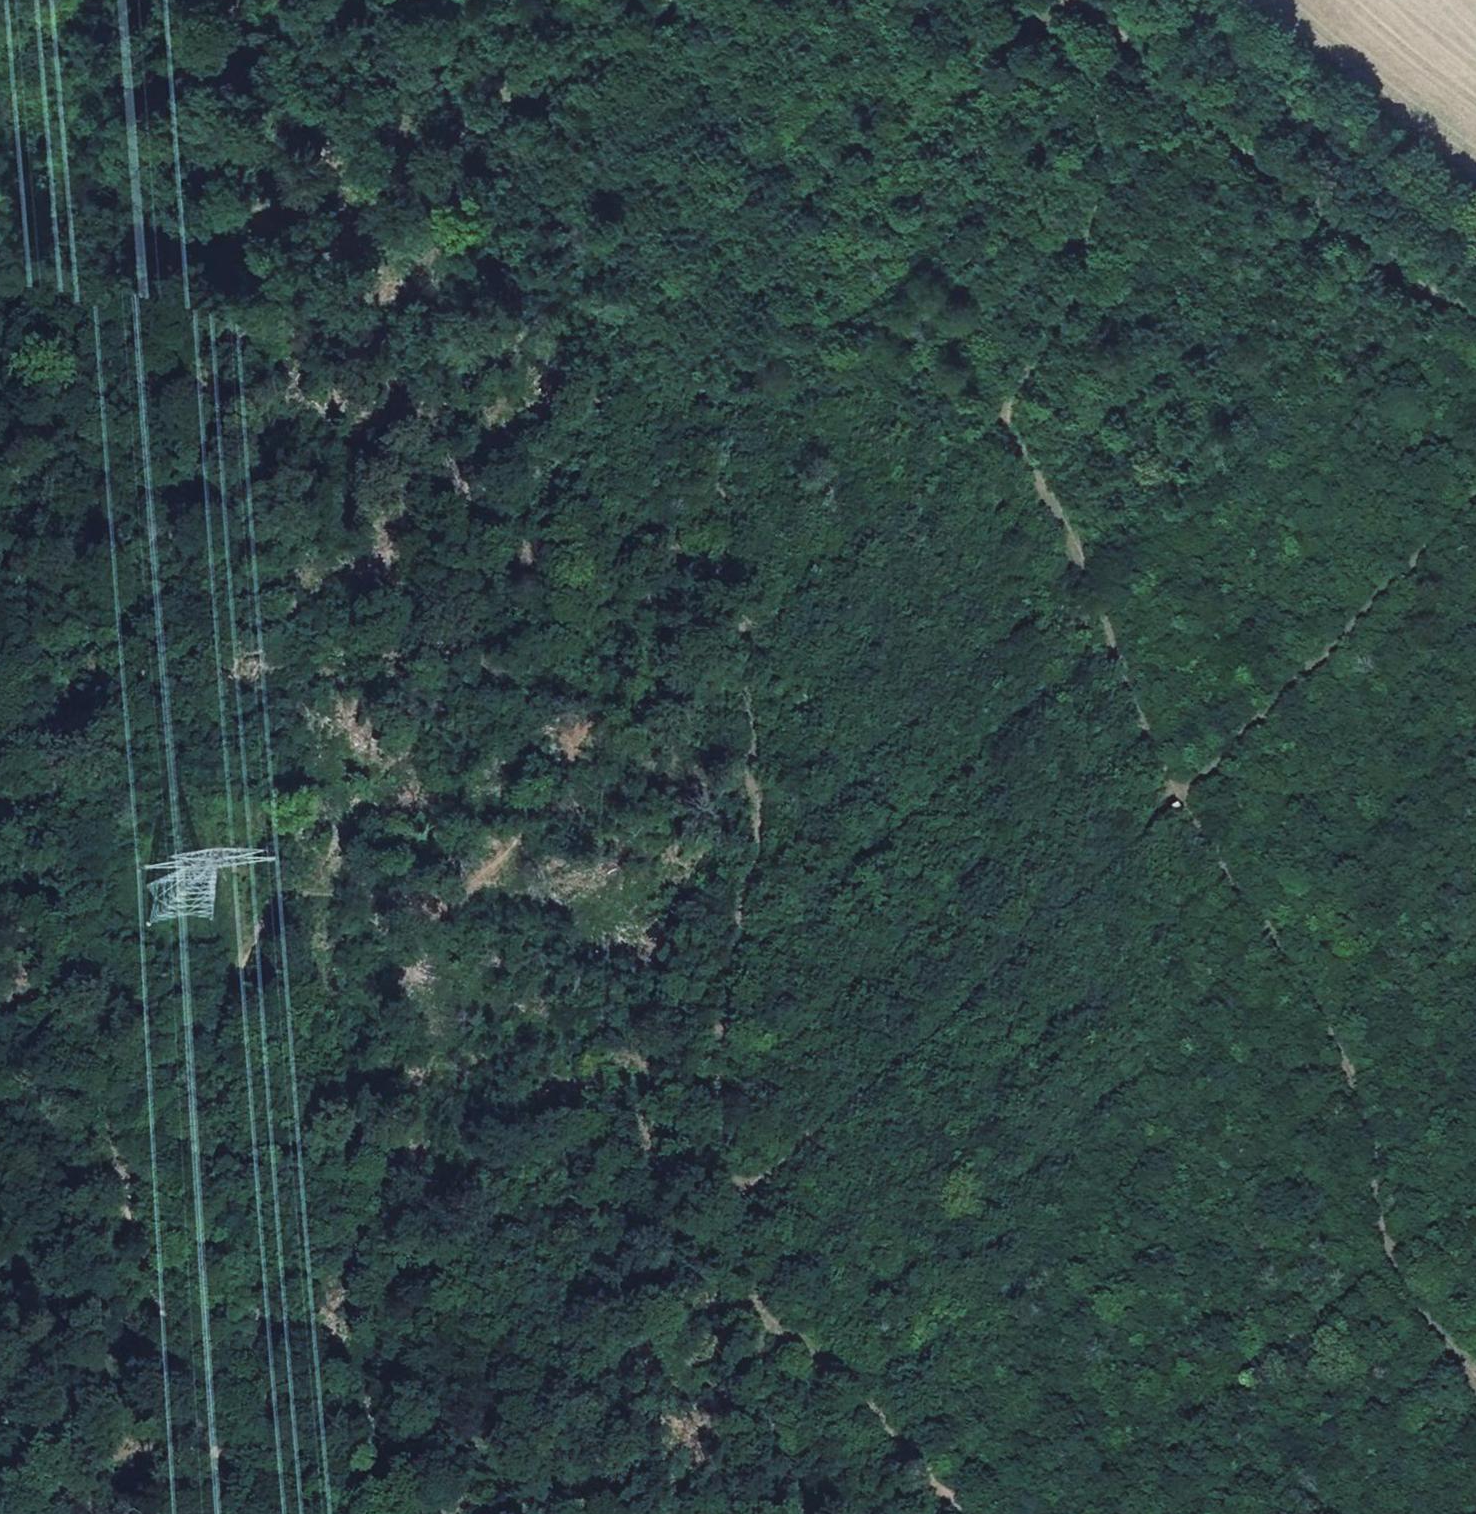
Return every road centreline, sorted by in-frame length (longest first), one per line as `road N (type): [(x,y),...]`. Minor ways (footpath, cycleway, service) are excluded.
road 1 (track): [(795,1513),(778,1487),(752,1382),(726,1185),(718,1011),(758,766),(715,574),(738,164),(676,35),(677,0)]
road 2 (track): [(360,1513),(293,1431),(131,1182),(62,1031),(0,851)]
road 3 (track): [(1193,0),(1475,263)]
road 4 (track): [(743,1315),(854,1375),(965,1513)]

